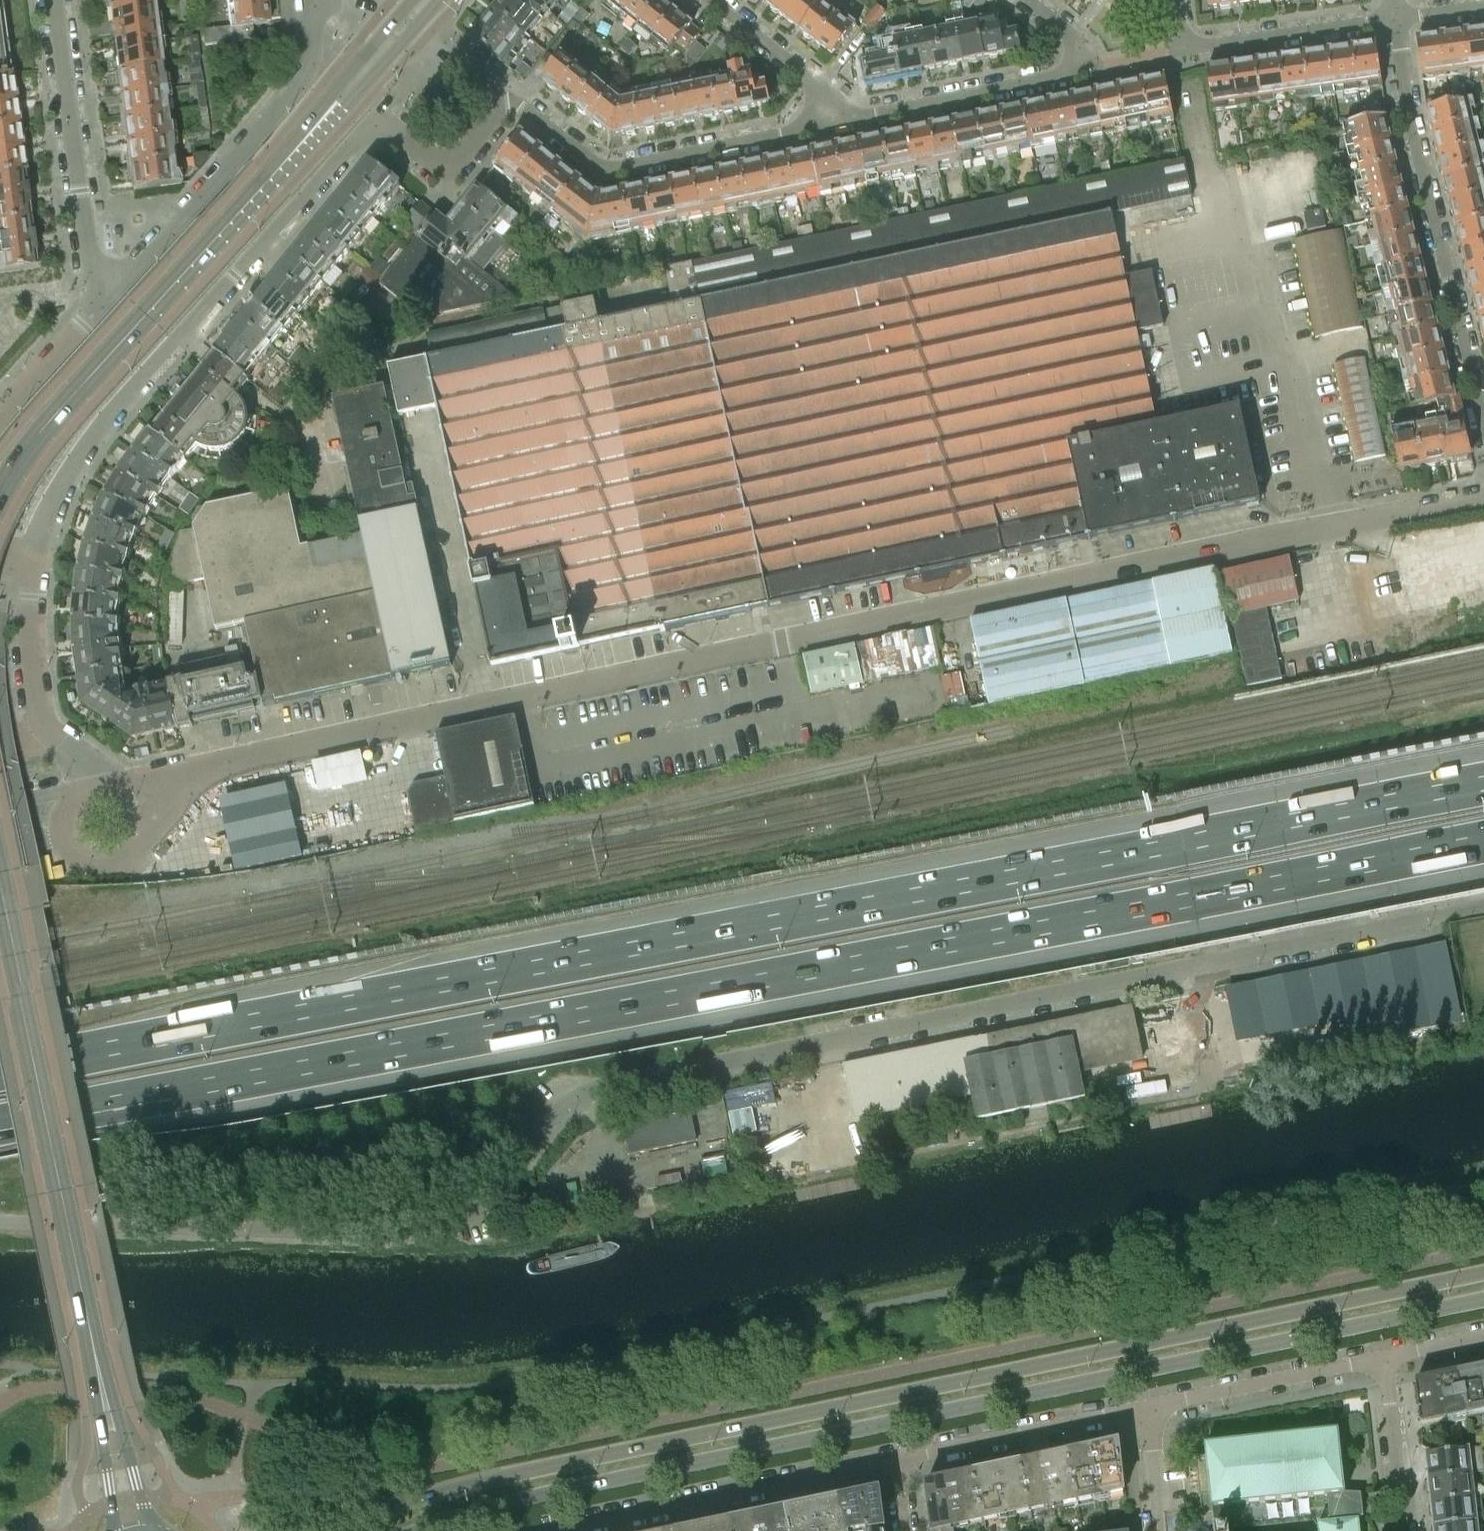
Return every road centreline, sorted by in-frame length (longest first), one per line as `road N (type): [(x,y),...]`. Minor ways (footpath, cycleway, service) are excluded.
road 1 (unclassified): [(0,1218),(421,1227),(480,1200),(554,1116),(608,1087),(1483,905)]
road 2 (motorway): [(1483,786),(0,1067)]
road 3 (motorway): [(0,1124),(1483,843)]
road 4 (unclassified): [(115,778),(153,779),(1483,498)]
road 5 (secondary): [(1483,1270),(489,1479),(301,1530)]
road 6 (secondary): [(480,1512),(559,1489),(1483,1298)]
road 7 (residential): [(512,95),(446,171),(379,119),(87,452),(56,498),(32,563)]
road 8 (tertiary): [(106,1414),(0,907)]
road 9 (tertiary): [(0,490),(333,107)]
road 10 (residential): [(1394,19),(1407,116),(1483,425)]
road 11 (residential): [(100,303),(303,77),(311,54),(310,4)]
road 12 (residential): [(833,125),(603,170),(512,95)]
road 13 (residential): [(551,1530),(896,1460)]
road 14 (residential): [(833,125),(1080,70),(1083,53),(1027,0)]
road 15 (residential): [(55,0),(100,303)]
road 16 (residential): [(1394,19),(1183,47),(1176,0)]
road 17 (residential): [(896,1460),(1145,1406)]
road 18 (residential): [(115,778),(39,718),(29,628),(32,563)]
road 19 (residential): [(1145,1406),(1384,1358)]
road 20 (residential): [(713,0),(811,78),(833,125)]
road 21 (residential): [(1403,1530),(1384,1358)]
road 22 (residential): [(0,415),(100,303)]
road 23 (tertiary): [(157,1530),(106,1414)]
road 24 (residential): [(1159,1530),(1145,1406)]

